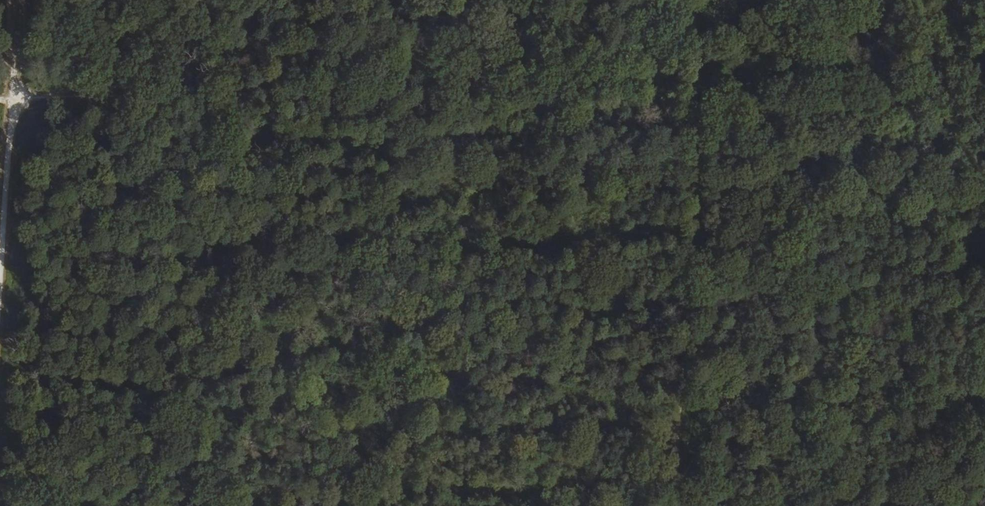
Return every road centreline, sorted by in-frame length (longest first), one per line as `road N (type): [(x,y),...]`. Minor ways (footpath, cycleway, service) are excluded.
road 1 (track): [(0,91),(692,72)]
road 2 (track): [(23,0),(0,317)]
road 3 (track): [(984,64),(692,72)]

